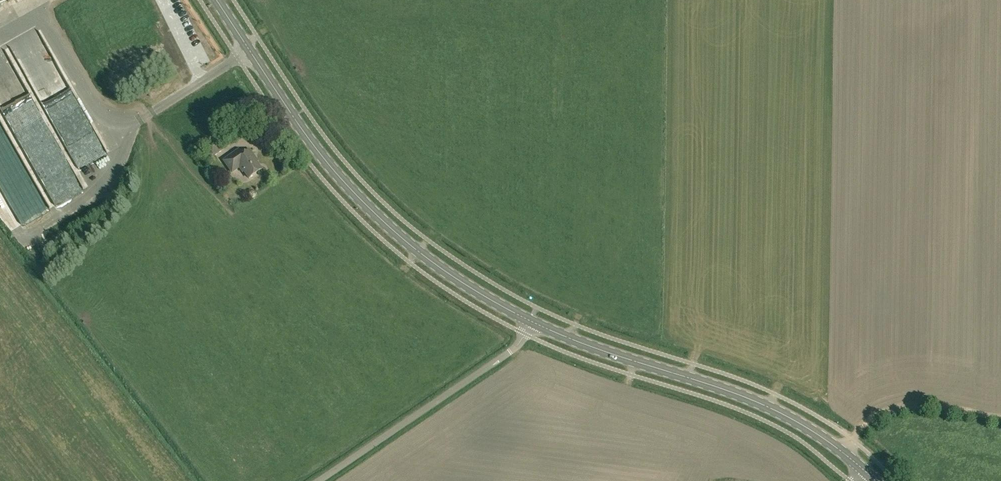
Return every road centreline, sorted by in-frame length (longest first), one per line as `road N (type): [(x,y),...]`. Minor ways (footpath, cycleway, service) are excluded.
road 1 (secondary): [(531,321),(420,253),(366,205),(294,121),(217,0)]
road 2 (secondary): [(865,470),(754,400),(531,321)]
road 3 (unclassified): [(317,480),(510,352),(531,321)]
road 4 (track): [(854,440),(888,411),(915,404),(1000,418)]

